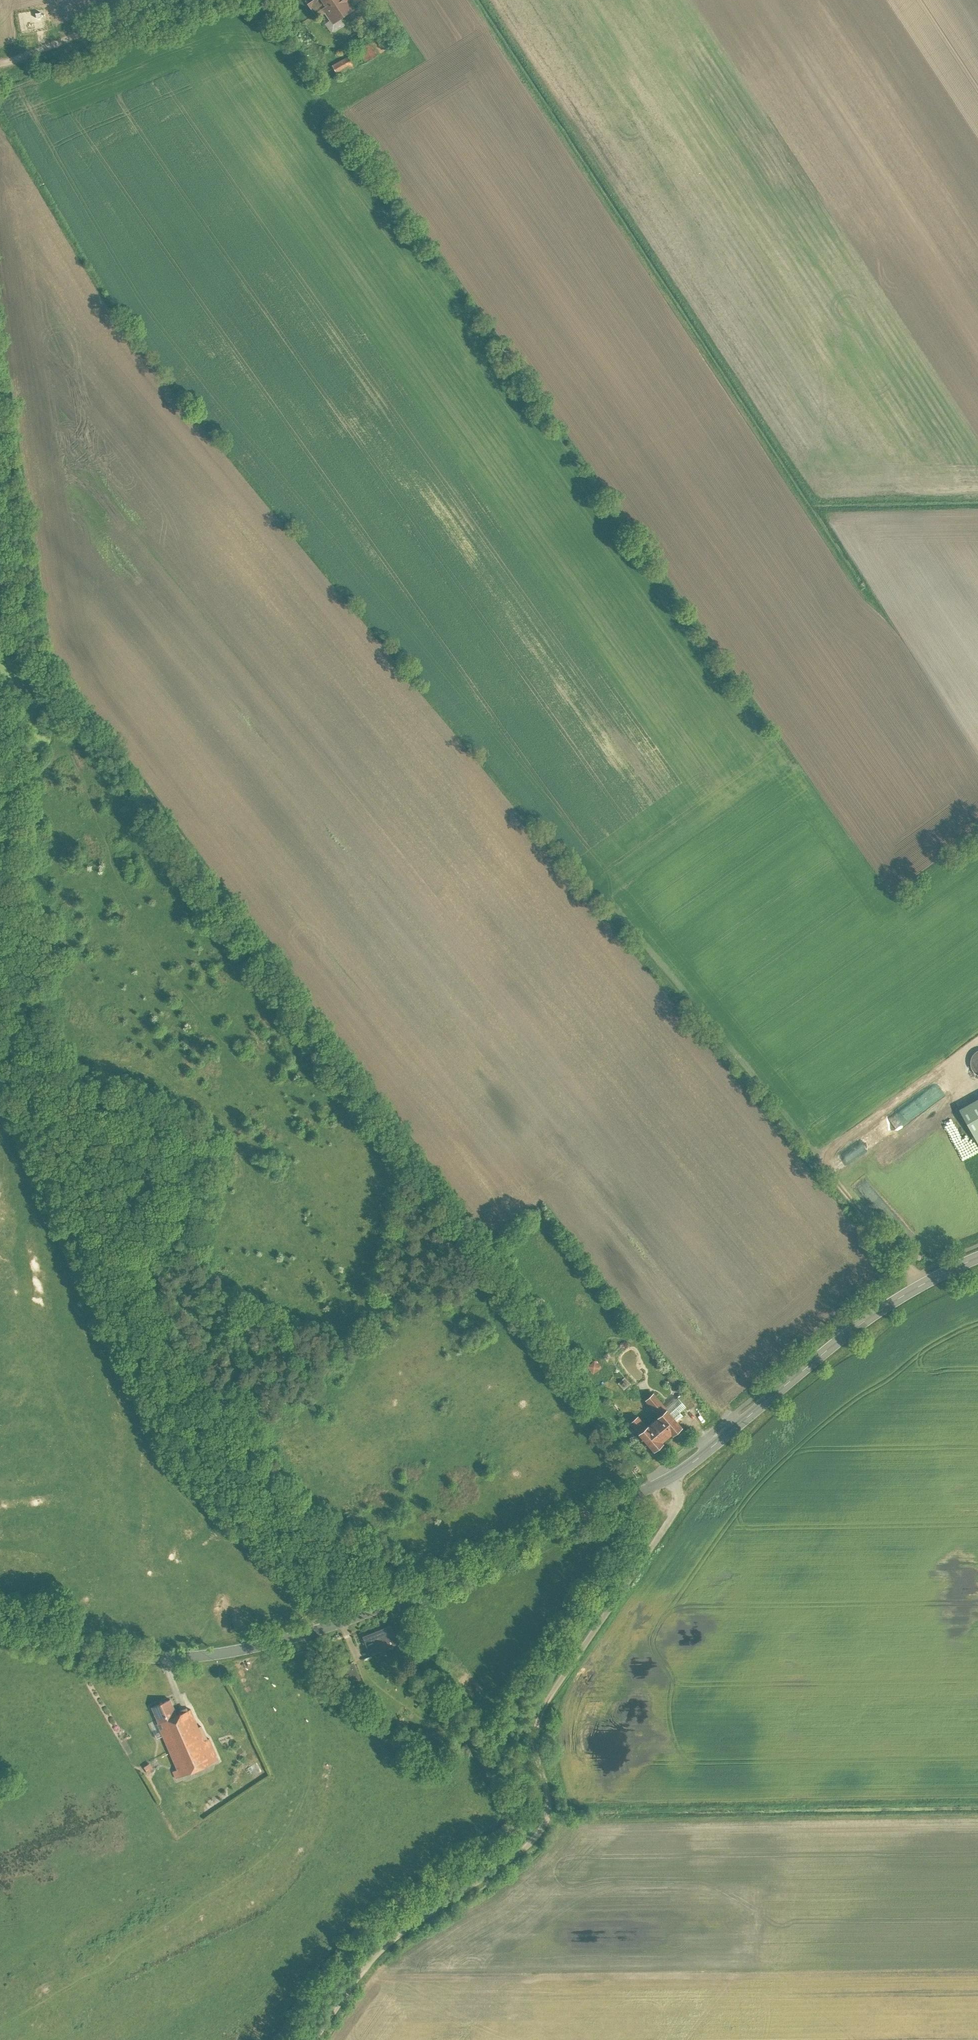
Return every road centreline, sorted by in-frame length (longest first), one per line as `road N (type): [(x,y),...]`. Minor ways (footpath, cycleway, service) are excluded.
road 1 (track): [(671,1477),(679,1494),(674,1512),(537,1722),(550,1808),(542,1827),(530,1844),(375,1955),(314,2039)]
road 2 (secondary): [(0,1636),(145,1657),(233,1652),(338,1622),(647,1489)]
road 3 (secondary): [(977,1256),(859,1325),(691,1463),(647,1489)]
road 4 (track): [(439,1196),(656,1485)]
road 5 (residential): [(0,64),(167,0)]

